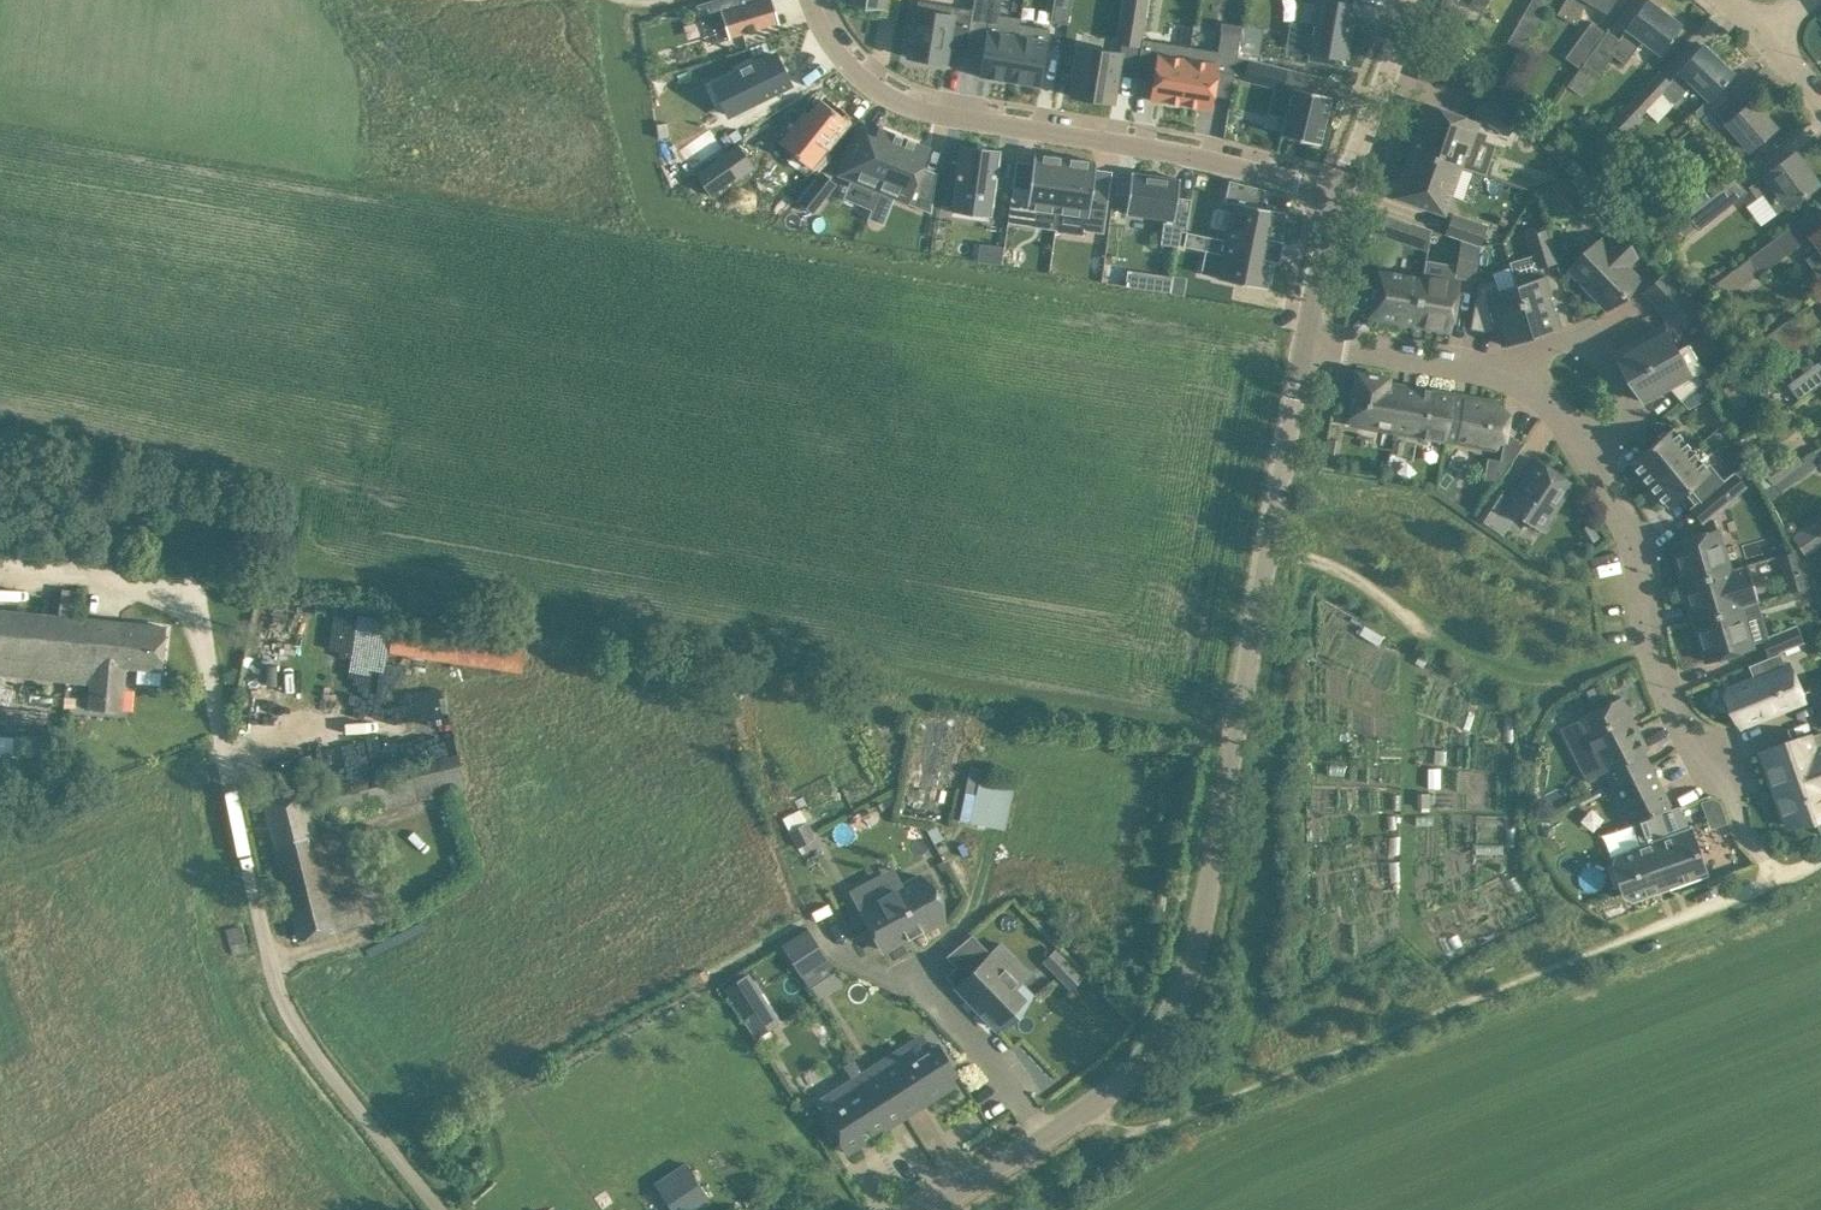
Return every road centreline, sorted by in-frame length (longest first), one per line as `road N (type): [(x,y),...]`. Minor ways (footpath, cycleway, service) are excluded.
road 1 (unclassified): [(927,1209),(1126,1079),(1182,989),(1304,340)]
road 2 (residential): [(1304,340),(1465,363),(1528,387),(1564,421),(1630,533),(1646,648),(1660,689),(1725,780),(1746,836),(1779,879)]
road 3 (residential): [(810,0),(838,51),(871,85),(920,108),(1254,167),(1341,195)]
road 4 (unclassified): [(437,1209),(287,1007),(210,686)]
road 5 (unclassified): [(1341,195),(1409,0)]
road 6 (unclassified): [(1304,340),(1341,195)]

